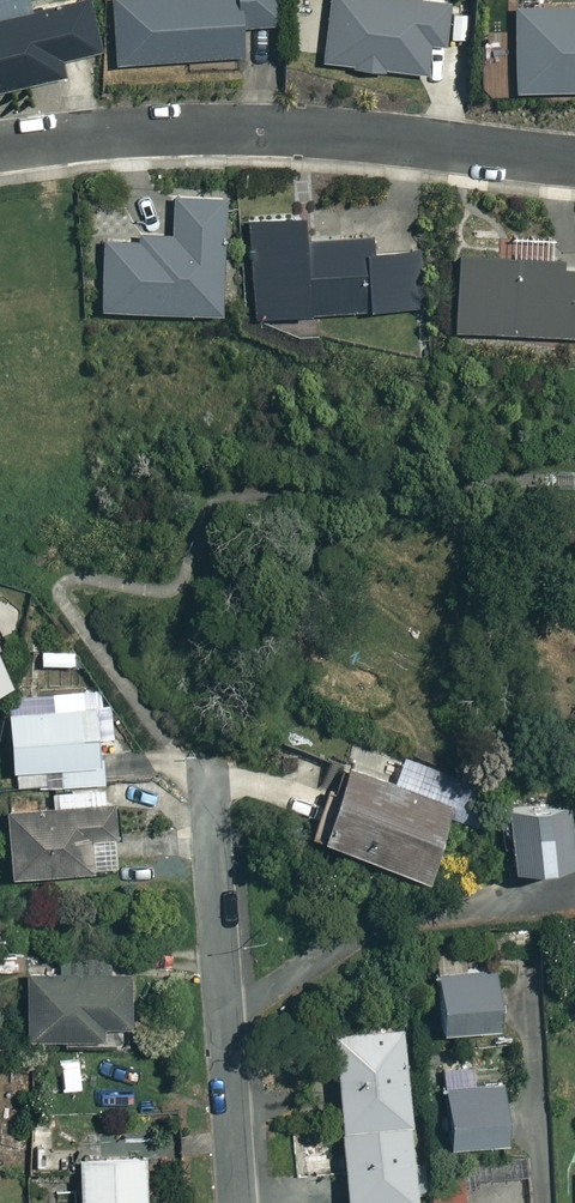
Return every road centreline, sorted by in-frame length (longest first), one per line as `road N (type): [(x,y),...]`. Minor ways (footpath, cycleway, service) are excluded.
road 1 (residential): [(0,148),(249,130),(574,162)]
road 2 (residential): [(207,791),(241,1202)]

